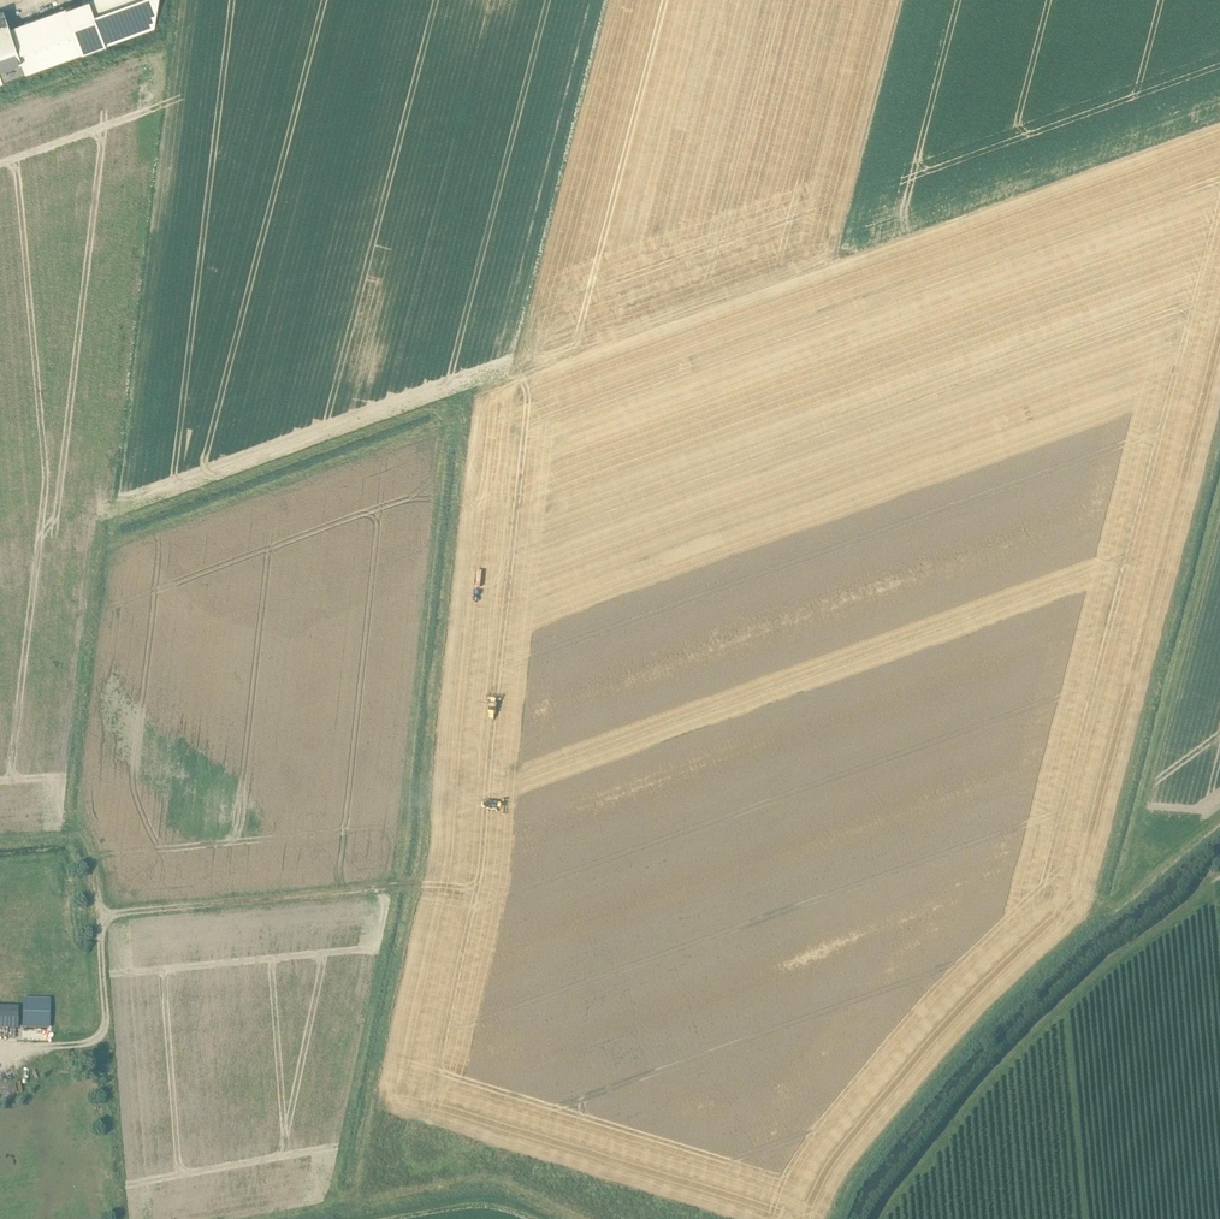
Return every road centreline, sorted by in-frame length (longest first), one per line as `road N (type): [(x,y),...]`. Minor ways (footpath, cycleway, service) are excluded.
road 1 (track): [(422,884),(97,916),(93,861),(82,837)]
road 2 (track): [(51,1047),(88,1041),(105,1028),(97,916)]

